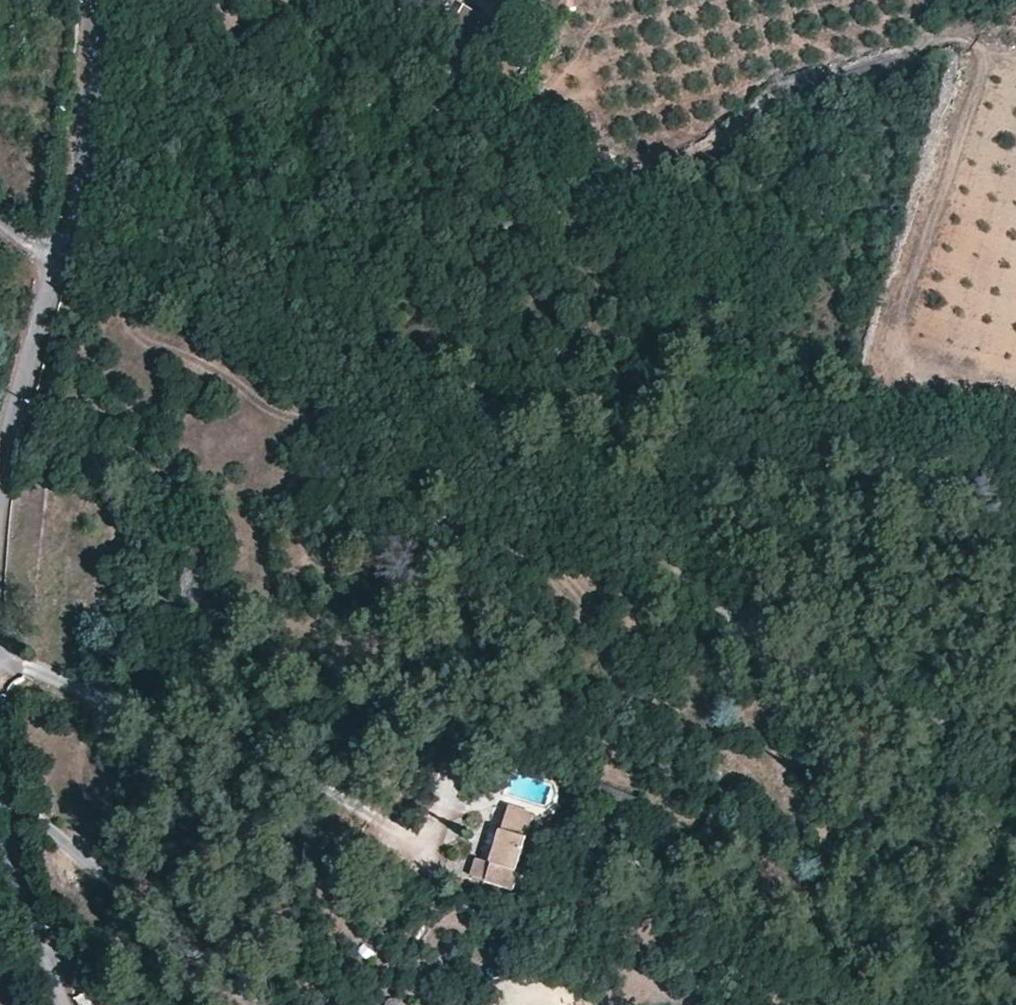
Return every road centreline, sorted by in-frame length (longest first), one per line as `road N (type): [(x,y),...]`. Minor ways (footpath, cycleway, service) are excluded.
road 1 (unclassified): [(90,0),(77,184),(57,258)]
road 2 (unclassified): [(0,780),(11,867),(57,1004)]
road 3 (unclassified): [(57,258),(0,478)]

